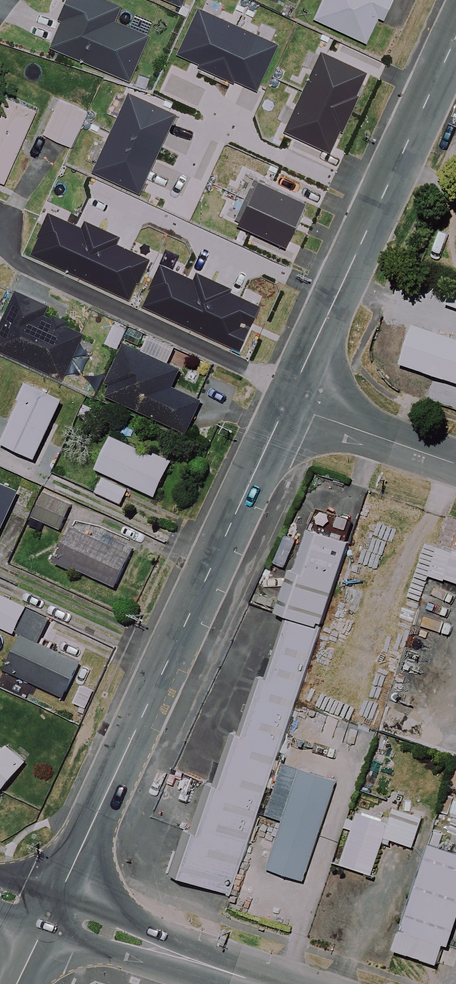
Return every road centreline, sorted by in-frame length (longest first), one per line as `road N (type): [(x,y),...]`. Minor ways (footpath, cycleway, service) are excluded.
road 1 (tertiary): [(286,403),(51,911)]
road 2 (tertiary): [(455,42),(286,403)]
road 3 (tertiary): [(264,983),(51,911)]
road 4 (unclassified): [(286,403),(455,463)]

